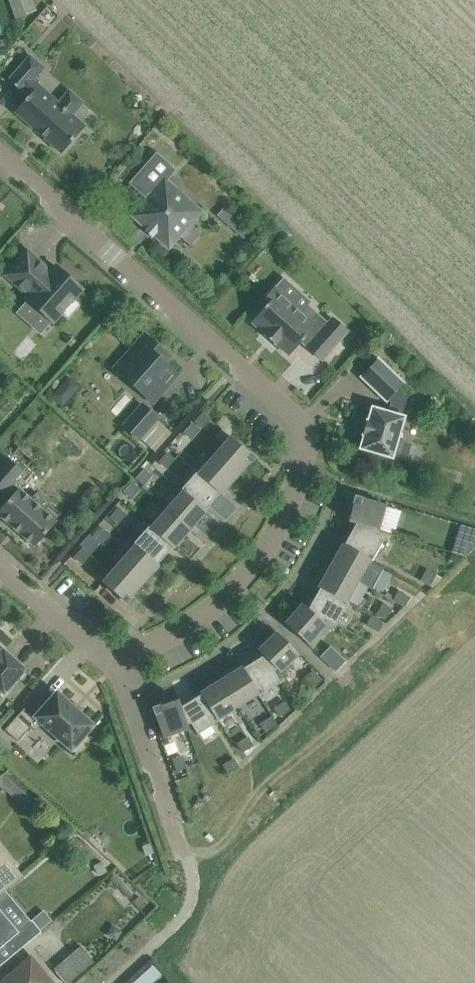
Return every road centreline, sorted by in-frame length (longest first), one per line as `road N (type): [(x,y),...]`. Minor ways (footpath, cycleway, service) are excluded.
road 1 (residential): [(109,661),(178,632),(243,578),(287,518),(305,451),(297,419),(0,153)]
road 2 (residential): [(109,661),(187,855)]
road 3 (residential): [(0,565),(109,661)]

